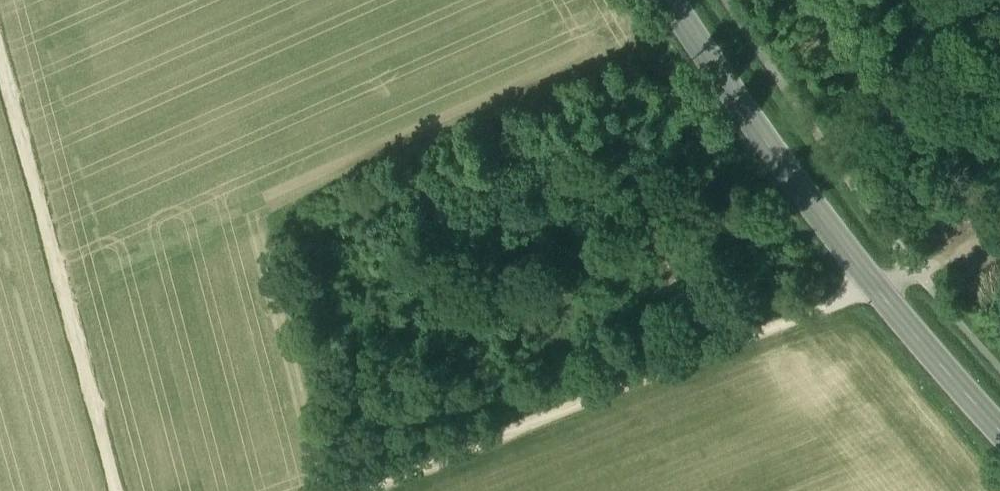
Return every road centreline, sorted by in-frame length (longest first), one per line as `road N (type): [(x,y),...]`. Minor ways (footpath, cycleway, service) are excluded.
road 1 (track): [(347,490),(871,284)]
road 2 (tertiary): [(670,0),(871,284),(999,434)]
road 3 (track): [(0,22),(130,490)]

